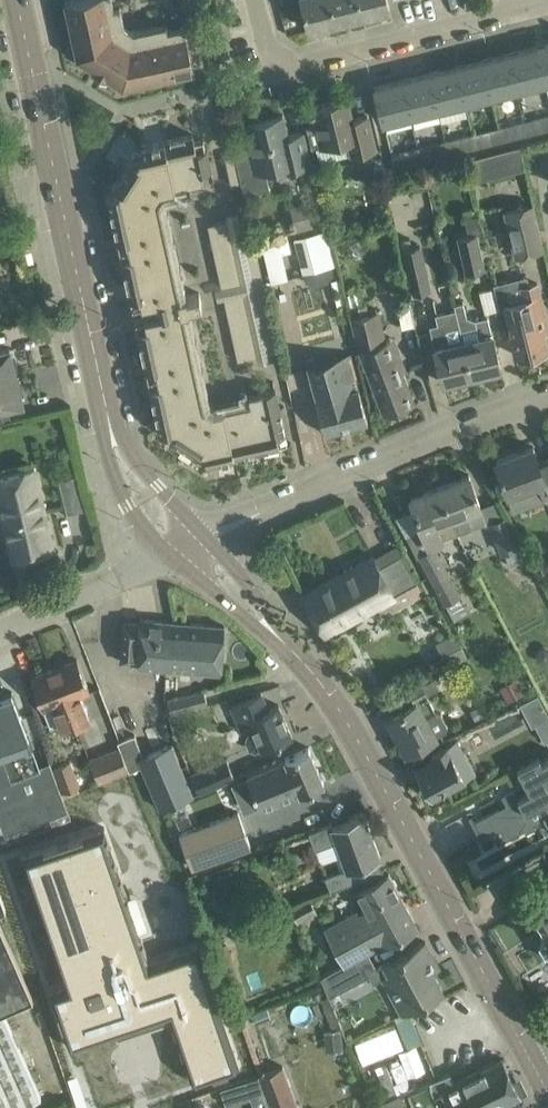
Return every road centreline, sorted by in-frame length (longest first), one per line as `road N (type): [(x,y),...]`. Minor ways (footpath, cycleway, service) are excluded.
road 1 (secondary): [(547,1089),(358,741),(289,649)]
road 2 (secondary): [(106,407),(19,0)]
road 3 (residential): [(205,537),(547,393)]
road 4 (residential): [(257,0),(266,39),(306,64),(525,10)]
road 5 (residential): [(0,630),(167,555)]
road 6 (secondary): [(106,407),(111,474),(167,555)]
road 7 (secondary): [(205,537),(134,458),(106,407)]
road 8 (secondary): [(167,555),(289,649)]
road 9 (secondary): [(289,649),(251,588),(205,537)]

